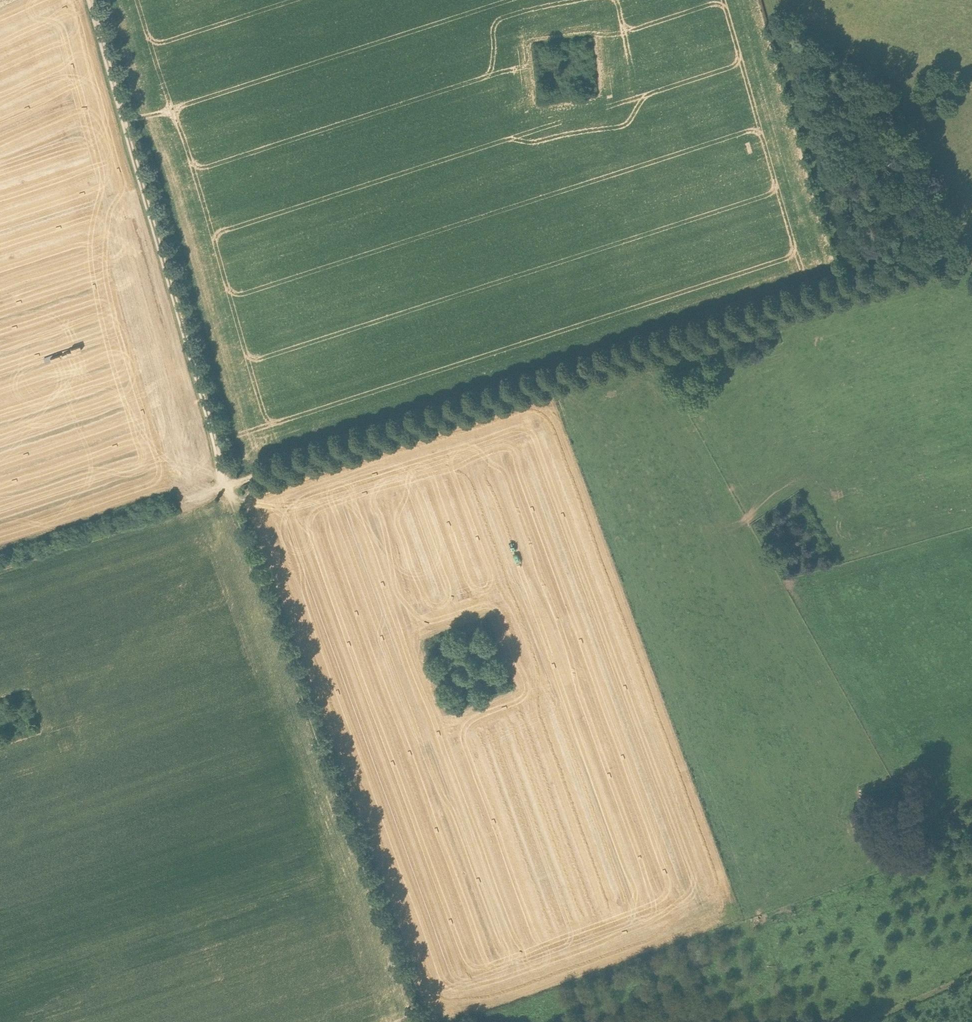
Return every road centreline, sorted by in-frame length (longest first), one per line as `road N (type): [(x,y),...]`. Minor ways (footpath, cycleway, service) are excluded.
road 1 (track): [(228,487),(971,250)]
road 2 (track): [(420,1021),(228,487)]
road 3 (track): [(228,487),(90,0)]

